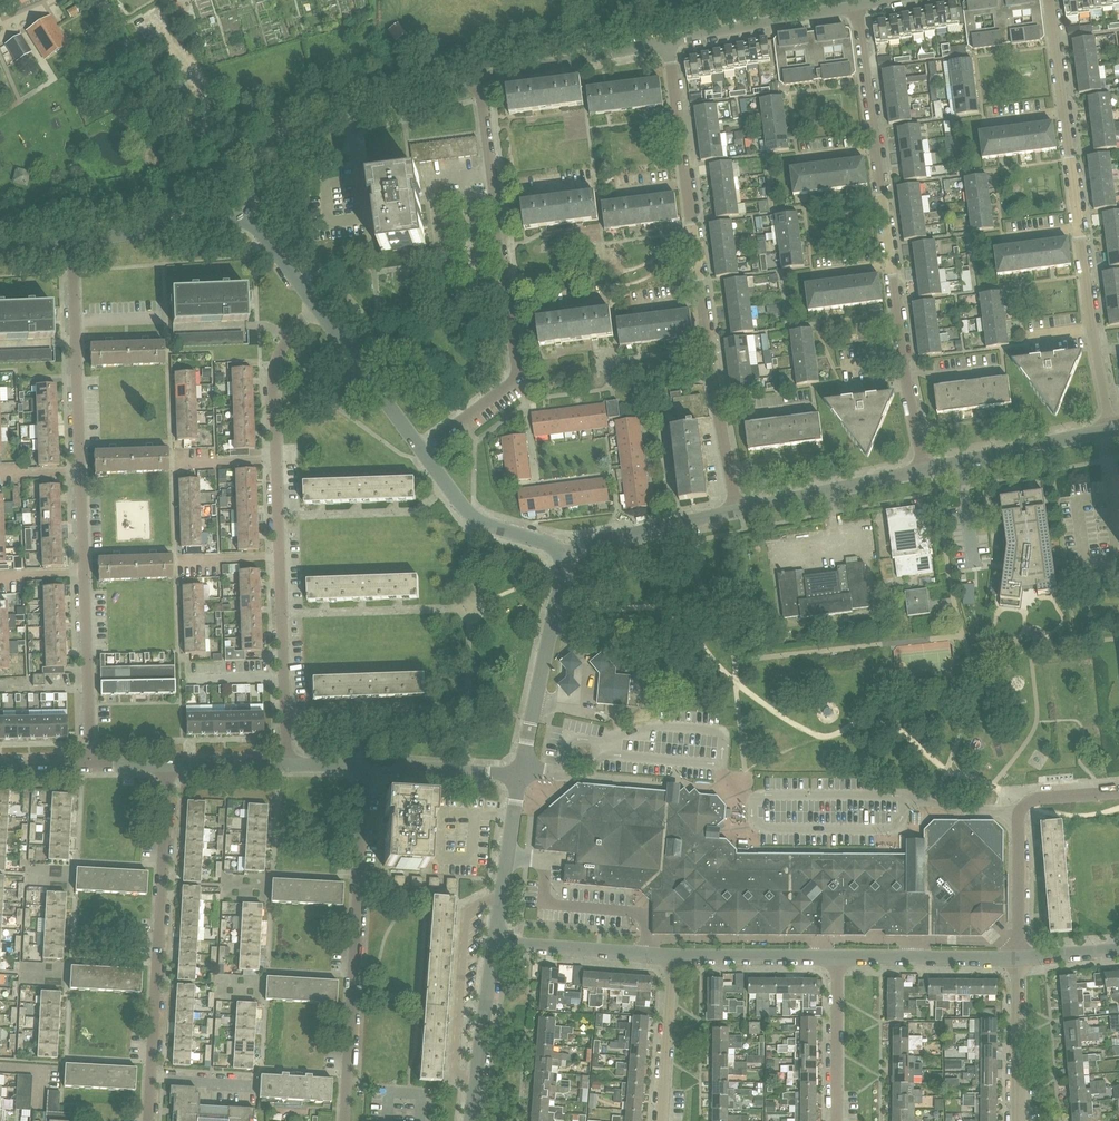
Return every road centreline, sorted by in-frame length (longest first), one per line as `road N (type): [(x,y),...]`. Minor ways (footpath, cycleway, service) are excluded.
road 1 (residential): [(91,765),(74,242)]
road 2 (residential): [(737,511),(667,42)]
road 3 (residential): [(925,473),(858,4)]
road 4 (residential): [(287,763),(273,378),(317,306)]
road 5 (residential): [(1111,432),(1050,0)]
road 6 (residential): [(422,452),(517,374),(477,79)]
road 7 (residential): [(148,1120),(170,764)]
road 8 (residential): [(345,1120),(364,765)]
road 9 (unclassified): [(1019,961),(1026,805),(1118,793)]
road 10 (unclassified): [(257,150),(274,137),(477,79)]
road 11 (unclassified): [(257,150),(175,115),(98,0)]
road 12 (unclassified): [(476,1086),(451,1064),(462,920),(476,905),(501,902)]
road 13 (tertiary): [(521,772),(559,596),(559,556)]
road 14 (residential): [(667,42),(858,4)]
road 15 (residential): [(477,79),(667,42)]
road 16 (tertiary): [(737,511),(925,473)]
road 17 (tertiary): [(925,473),(1111,432)]
road 18 (tertiary): [(559,556),(737,511)]
road 19 (unclassified): [(838,960),(1019,961)]
road 20 (tertiary): [(422,452),(317,306)]
road 21 (tertiary): [(559,556),(473,518),(422,452)]
road 22 (tertiary): [(74,242),(247,215)]
road 23 (residential): [(838,960),(673,958)]
road 24 (residential): [(662,1120),(673,958)]
road 25 (unclassified): [(836,1120),(838,960)]
road 26 (unclassified): [(1019,1120),(1019,961)]
road 27 (unclassified): [(521,772),(364,765)]
road 28 (unclassified): [(646,957),(494,940)]
road 29 (tertiary): [(476,1086),(494,940)]
road 30 (tertiary): [(501,902),(521,772)]

